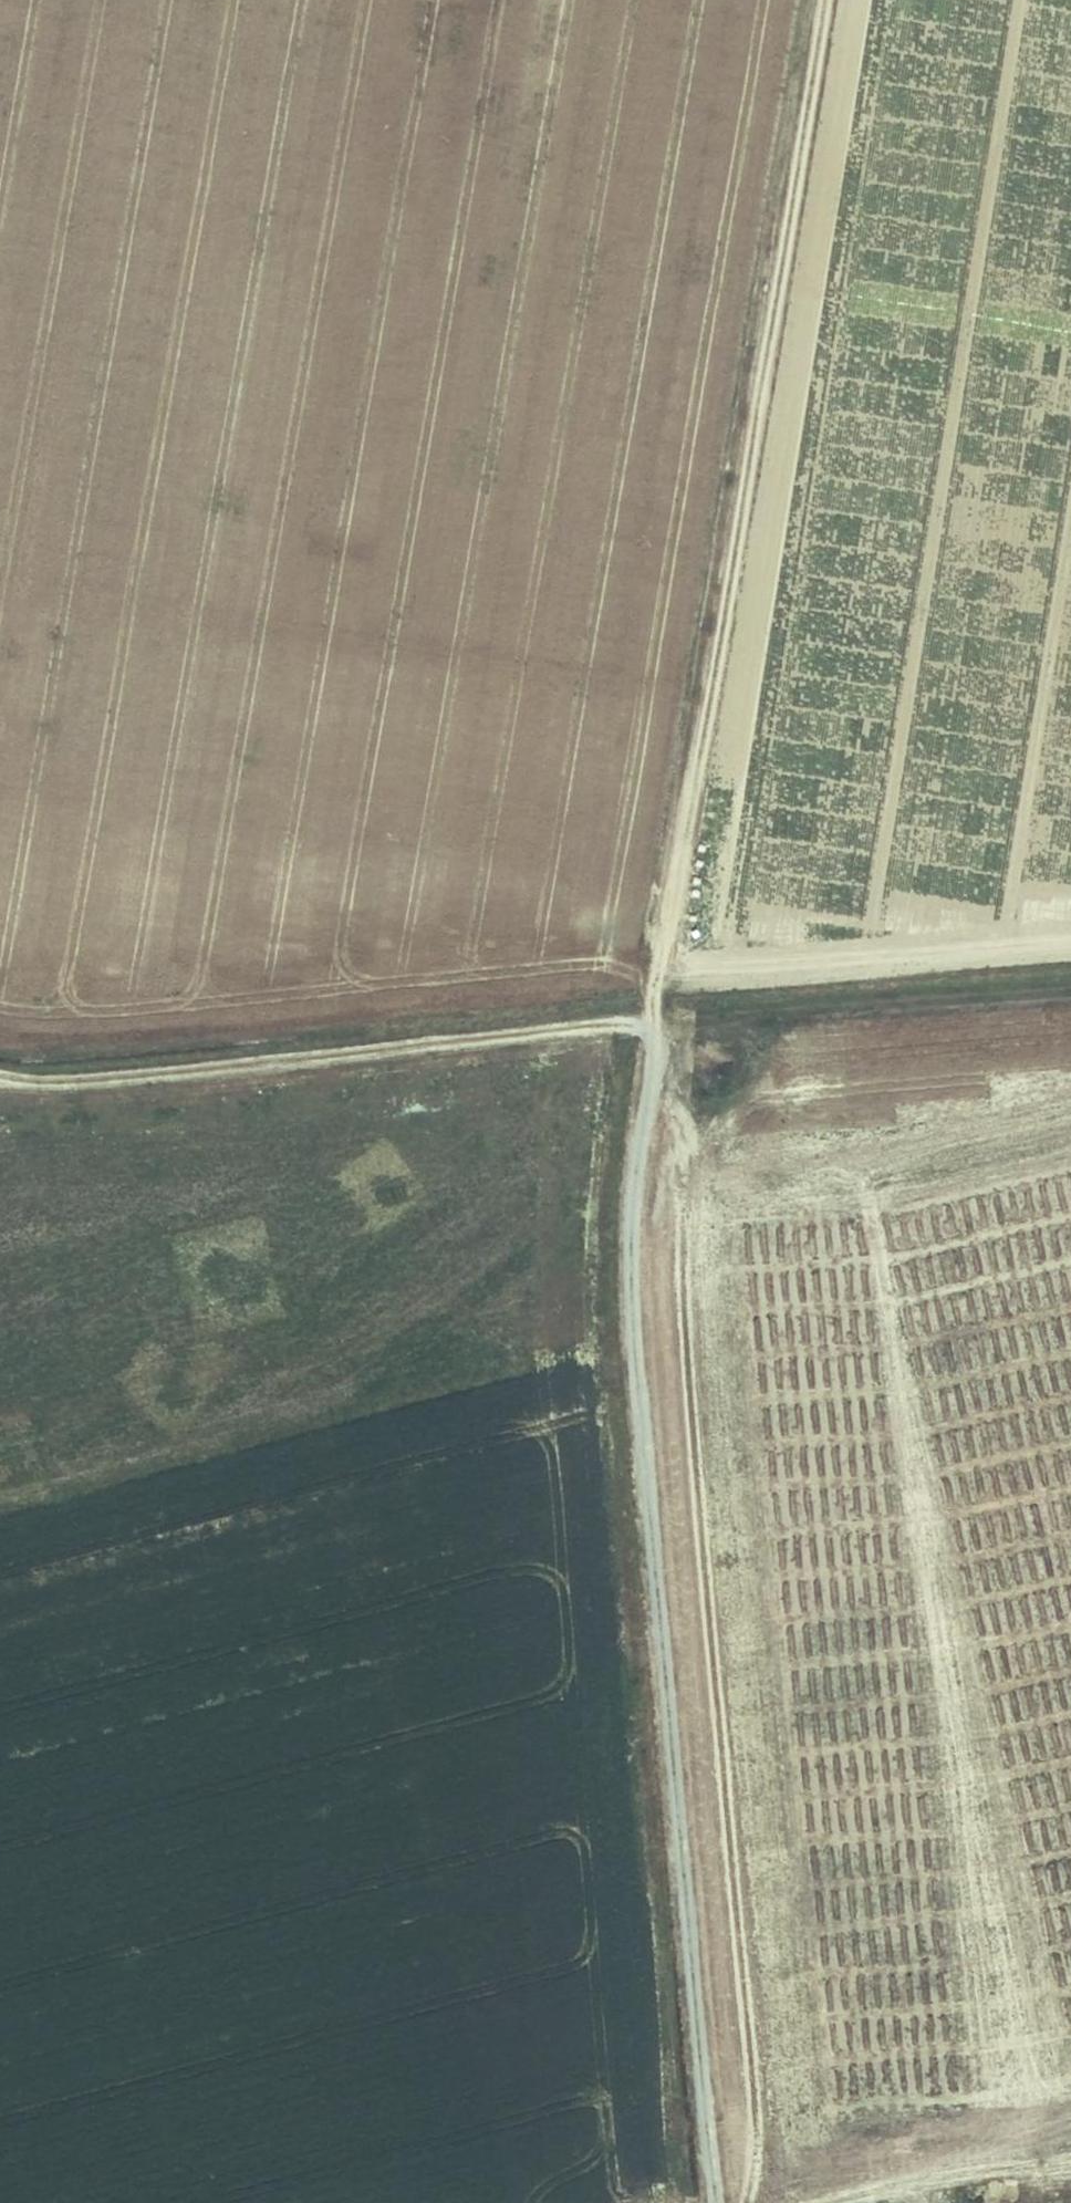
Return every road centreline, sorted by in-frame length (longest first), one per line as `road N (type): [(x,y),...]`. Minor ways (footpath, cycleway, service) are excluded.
road 1 (track): [(706,2202),(625,1215),(823,0)]
road 2 (track): [(654,1015),(91,1081),(0,1079)]

